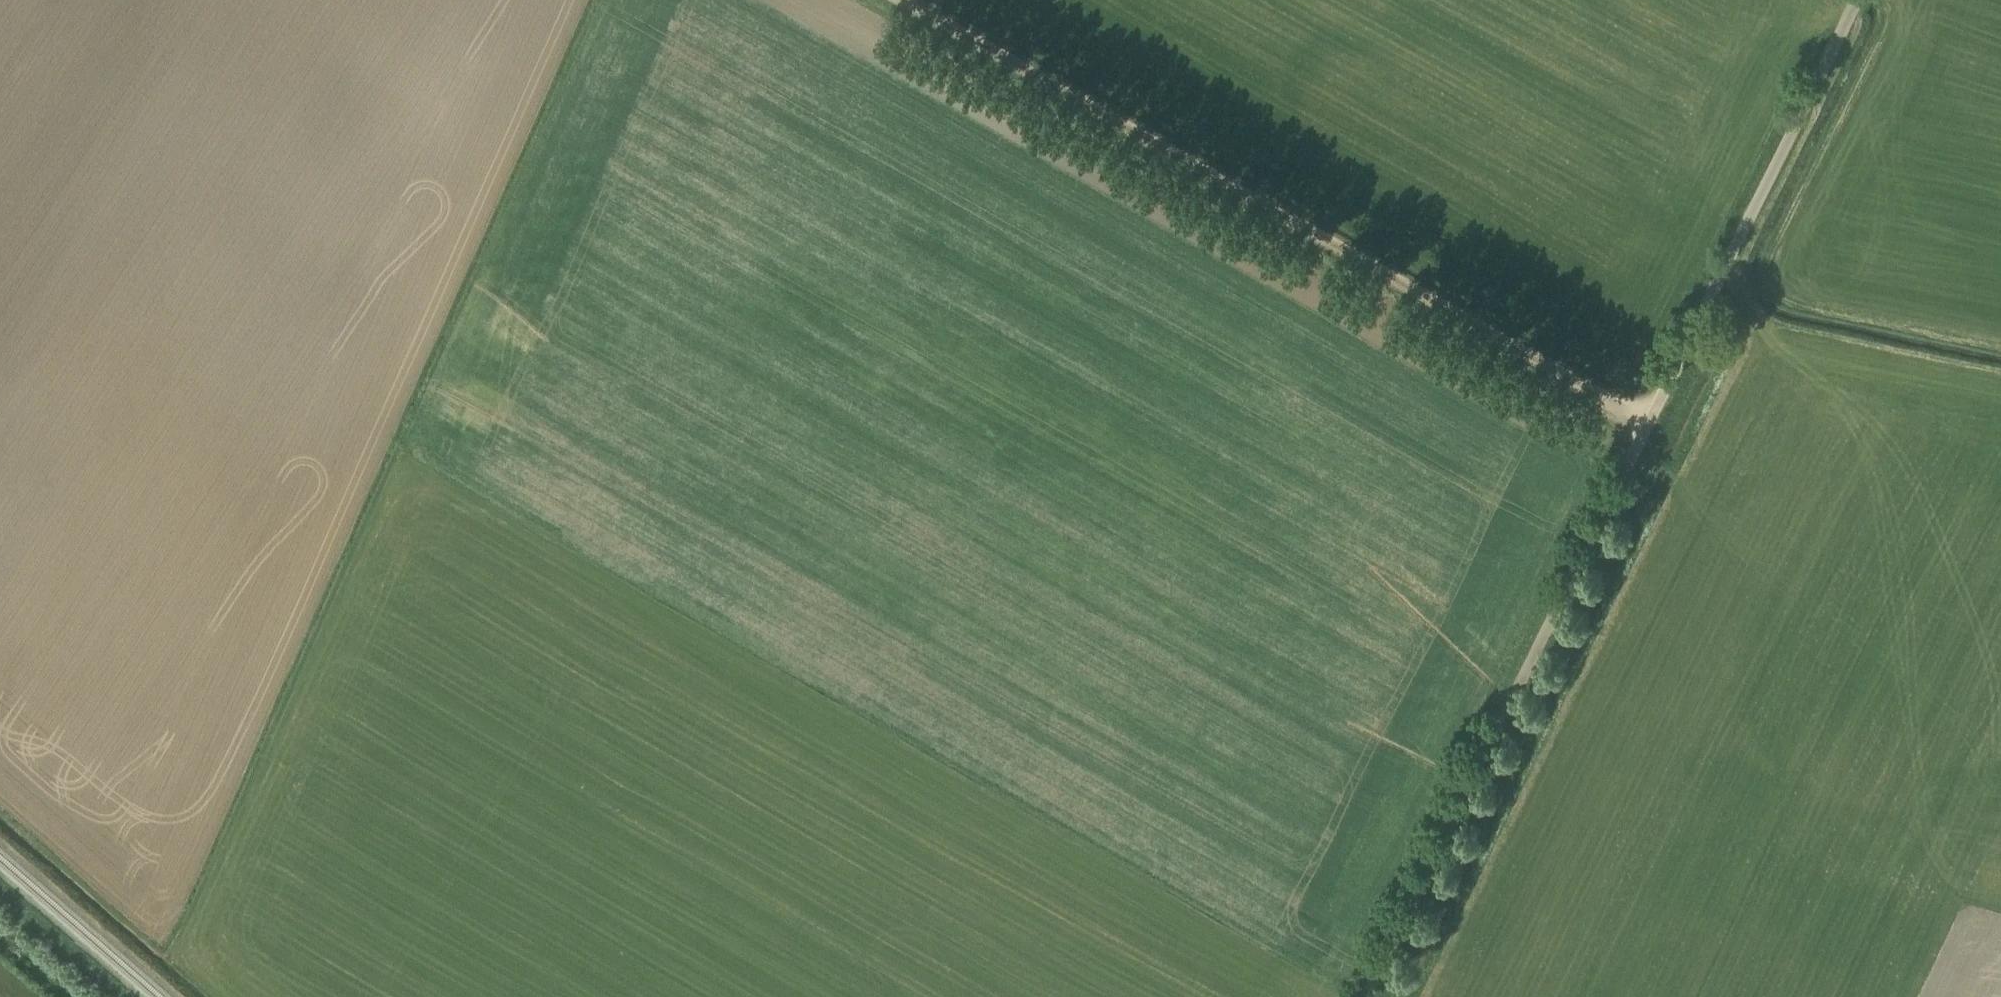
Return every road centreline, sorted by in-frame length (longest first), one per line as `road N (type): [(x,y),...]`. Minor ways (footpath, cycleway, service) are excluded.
road 1 (unclassified): [(1360,996),(1845,0)]
road 2 (track): [(895,0),(1642,421)]

